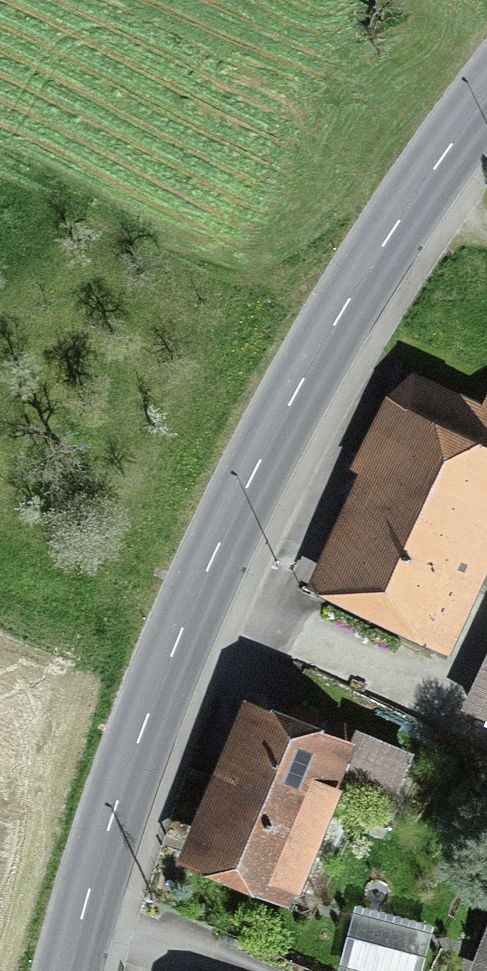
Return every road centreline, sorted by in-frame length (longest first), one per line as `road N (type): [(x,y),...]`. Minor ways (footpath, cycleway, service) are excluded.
road 1 (primary): [(68,970),(129,768),(207,572),(335,322),(424,185)]

